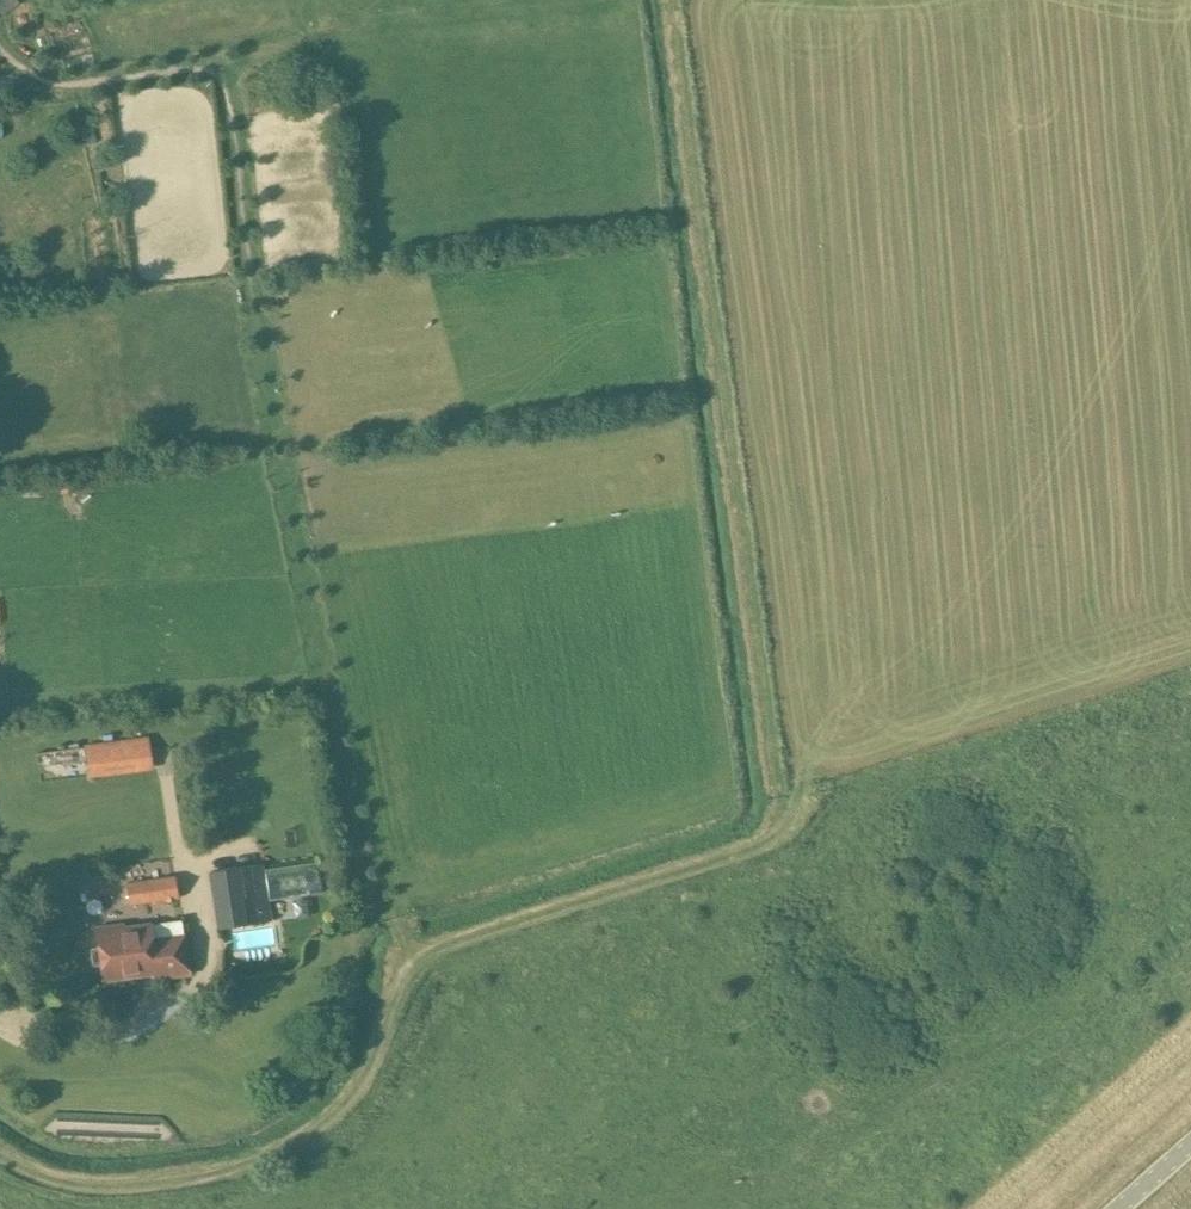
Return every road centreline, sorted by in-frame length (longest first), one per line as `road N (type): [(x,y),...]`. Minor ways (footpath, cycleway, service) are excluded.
road 1 (track): [(0,51),(56,84),(222,72),(251,277),(369,892),(393,927),(406,972)]
road 2 (track): [(782,826),(670,0)]
road 3 (track): [(0,1152),(63,1175),(132,1181),(220,1171),(298,1142),(348,1098),(406,972)]
road 4 (track): [(406,972),(458,944),(753,847),(782,826)]

